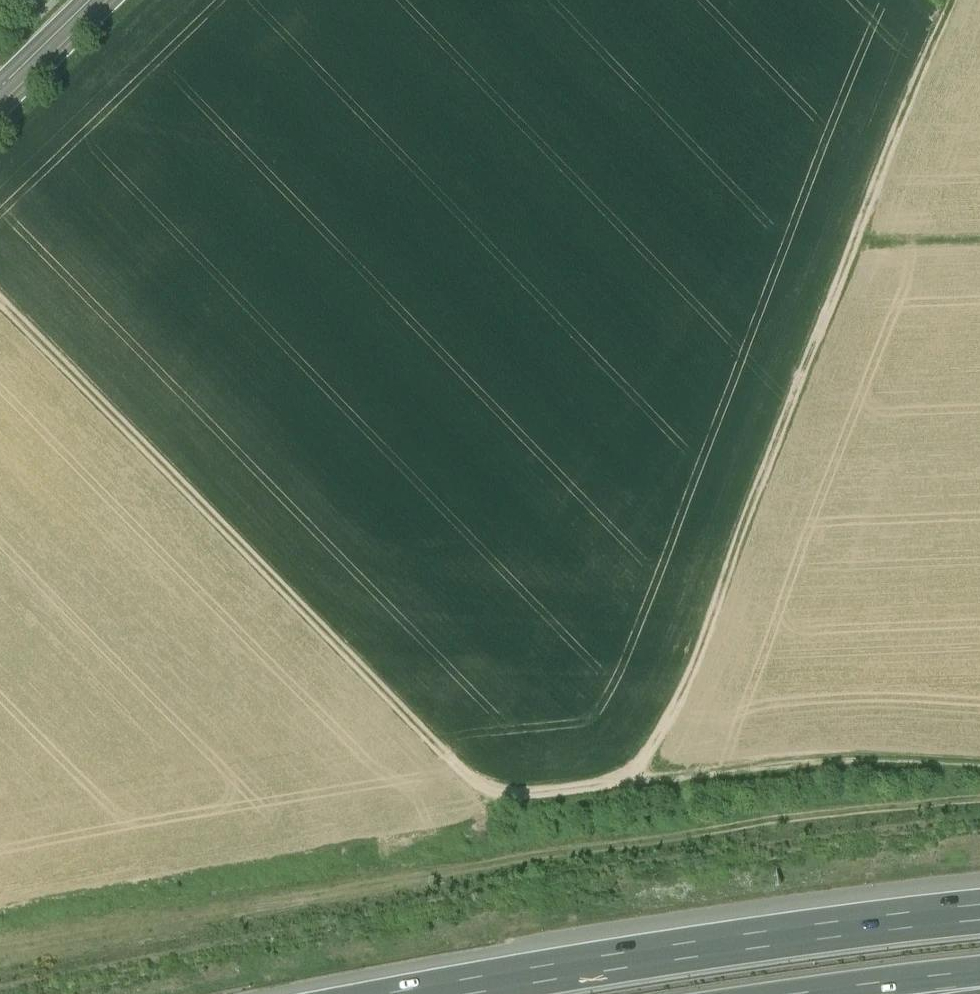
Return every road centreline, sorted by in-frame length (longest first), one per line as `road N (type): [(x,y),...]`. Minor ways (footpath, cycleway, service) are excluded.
road 1 (track): [(0,299),(445,756),(500,788),(538,789),(641,771),(672,726),(844,241)]
road 2 (motorway): [(979,909),(574,962),(401,993)]
road 3 (track): [(844,241),(950,0)]
road 4 (motorway): [(775,993),(979,968)]
road 5 (secondary): [(100,0),(0,99)]
road 6 (track): [(844,241),(979,235)]

